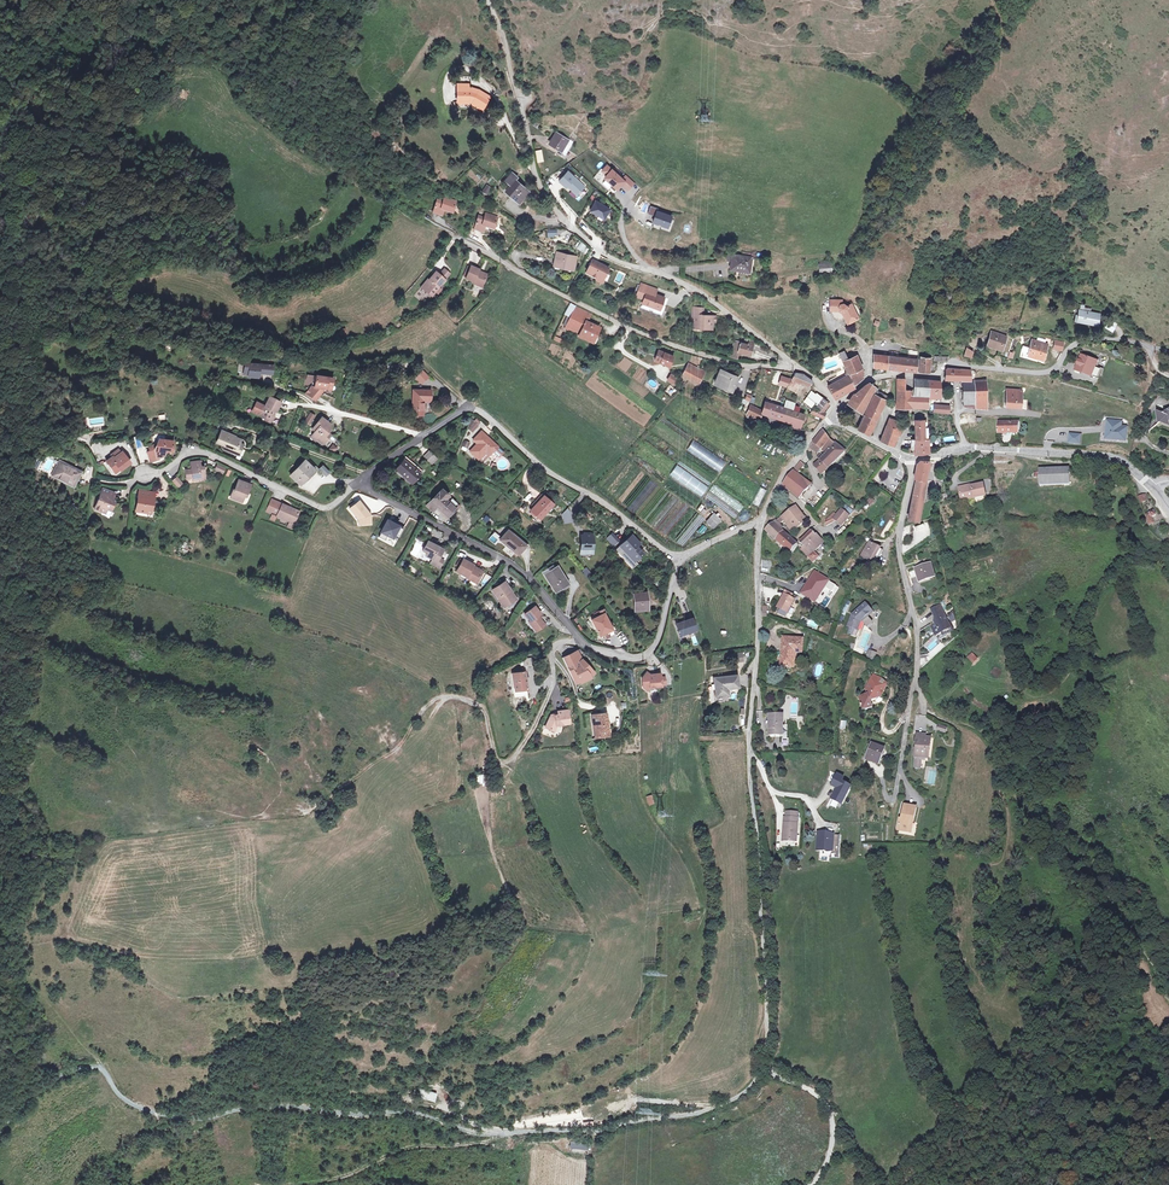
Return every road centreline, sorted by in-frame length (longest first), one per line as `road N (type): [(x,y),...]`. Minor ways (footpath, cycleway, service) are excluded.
road 1 (track): [(0,1136),(50,1082),(90,1065),(131,1104),(175,1119),(274,1106),(407,1111),(481,1134),(594,1132),(699,1113),(745,1092),(766,1063)]
road 2 (residential): [(794,365),(703,294),(602,252),(560,217),(539,185),(514,83)]
road 3 (track): [(1168,998),(1092,872),(1050,845),(1026,814),(989,740),(923,707)]
road 4 (residential): [(794,365),(728,362),(628,329),(456,237)]
road 5 (track): [(551,687),(532,732),(506,763),(497,762),(485,712),(439,698),(399,747),(319,808)]
road 6 (track): [(749,733),(766,1063)]
road 7 (residential): [(681,559),(547,471),(474,408),(422,437)]
road 8 (residential): [(870,379),(931,377),(953,364),(1046,373),(1087,339),(1168,352)]
road 9 (residential): [(366,481),(372,493),(523,572),(582,642)]
road 10 (residential): [(366,481),(323,508),(196,452),(145,475)]
road 11 (track): [(504,1133),(413,1148),(335,1178),(285,1184)]
road 12 (residential): [(911,458),(898,543),(915,620),(916,678)]
road 13 (residential): [(763,521),(749,733)]
road 14 (tertiary): [(964,448),(1114,457),(1152,488)]
road 15 (residential): [(582,642),(620,656),(649,653),(681,559)]
road 16 (track): [(766,1063),(830,1109),(832,1144),(812,1184)]
road 17 (track): [(368,474),(225,429)]
road 18 (residential): [(833,420),(778,485),(763,521)]
road 19 (residential): [(916,678),(895,798)]

